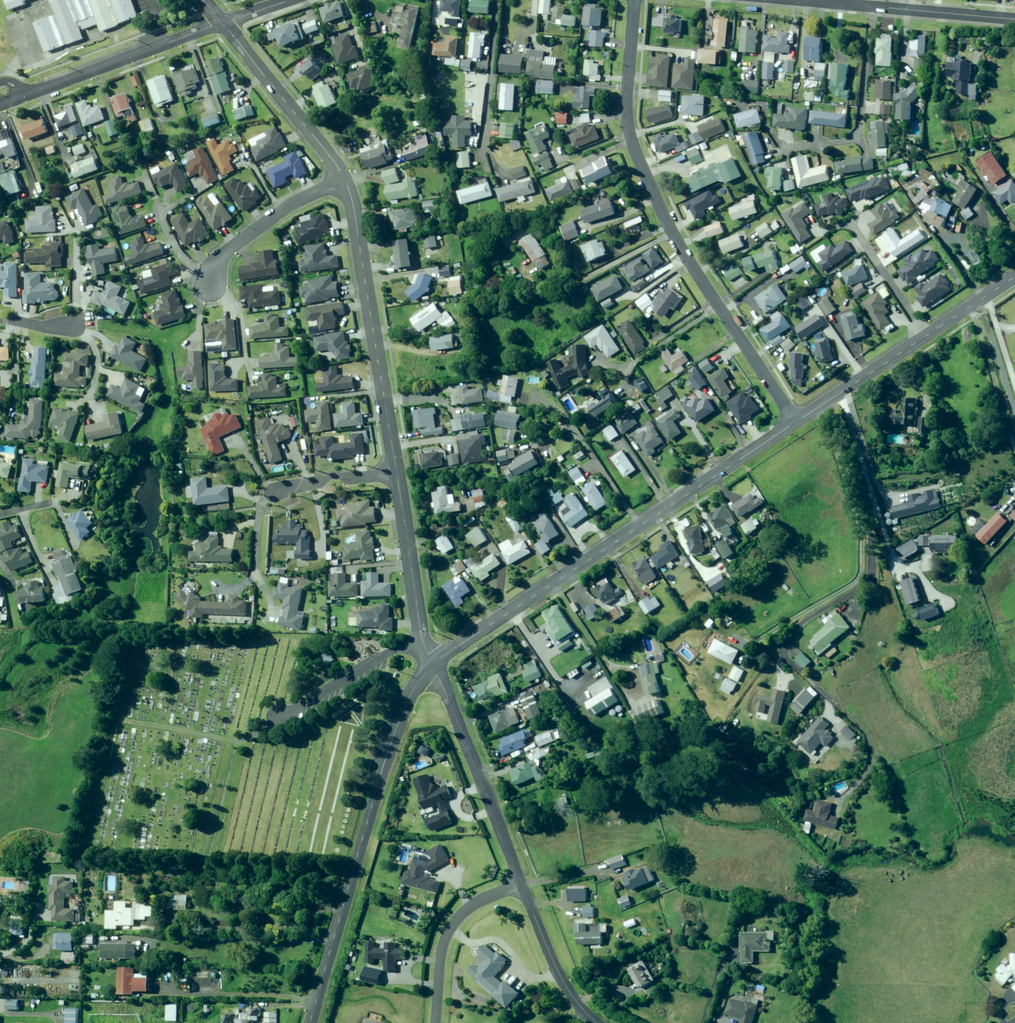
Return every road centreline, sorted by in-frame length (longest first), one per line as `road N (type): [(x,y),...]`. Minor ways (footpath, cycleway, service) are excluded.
road 1 (residential): [(796,422),(685,258),(635,152),(627,118),(633,0)]
road 2 (unclassified): [(432,666),(796,422)]
road 3 (unclassified): [(310,1022),(400,715),(432,666)]
road 4 (residential): [(345,181),(396,473)]
road 5 (residential): [(0,103),(222,22)]
road 6 (unclassified): [(520,883),(432,666)]
road 7 (residential): [(1014,19),(798,0)]
road 8 (residential): [(222,22),(345,181)]
road 9 (residential): [(396,473),(432,666)]
road 10 (residential): [(207,287),(228,249),(292,203),(345,181)]
road 11 (residential): [(434,1022),(451,928),(468,908),(520,883)]
road 12 (unclassified): [(597,1022),(565,986),(520,883)]
road 13 (unclassified): [(796,422),(927,336)]
road 14 (residential): [(851,225),(927,336)]
road 15 (residential): [(273,492),(328,478),(396,473)]

